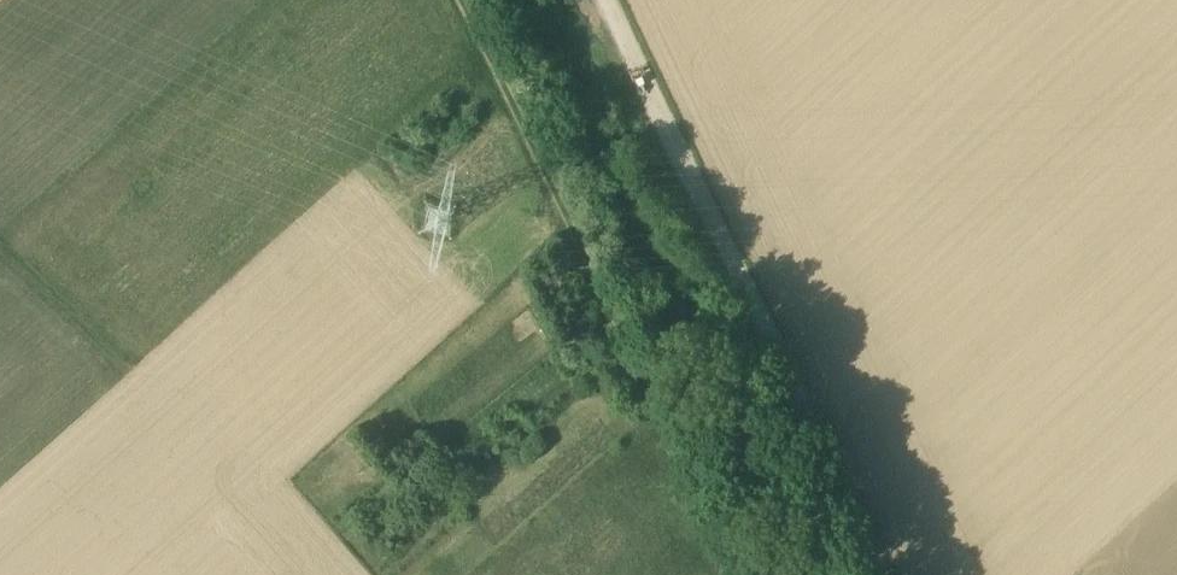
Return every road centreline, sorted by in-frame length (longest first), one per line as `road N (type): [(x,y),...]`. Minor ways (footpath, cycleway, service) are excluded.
road 1 (track): [(880,574),(603,0)]
road 2 (track): [(471,0),(744,574)]

